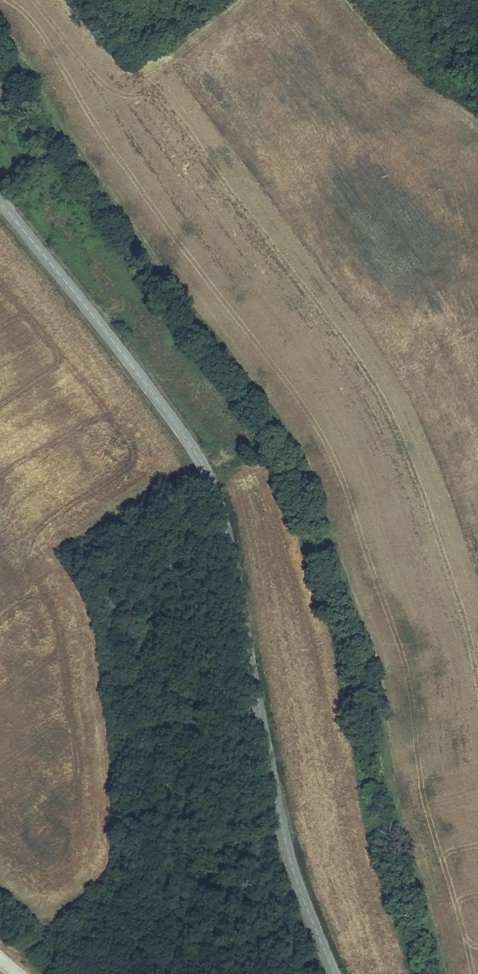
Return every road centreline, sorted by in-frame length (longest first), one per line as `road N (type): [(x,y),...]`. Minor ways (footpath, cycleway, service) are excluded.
road 1 (unclassified): [(0,205),(112,338),(218,492),(285,837),(333,973)]

